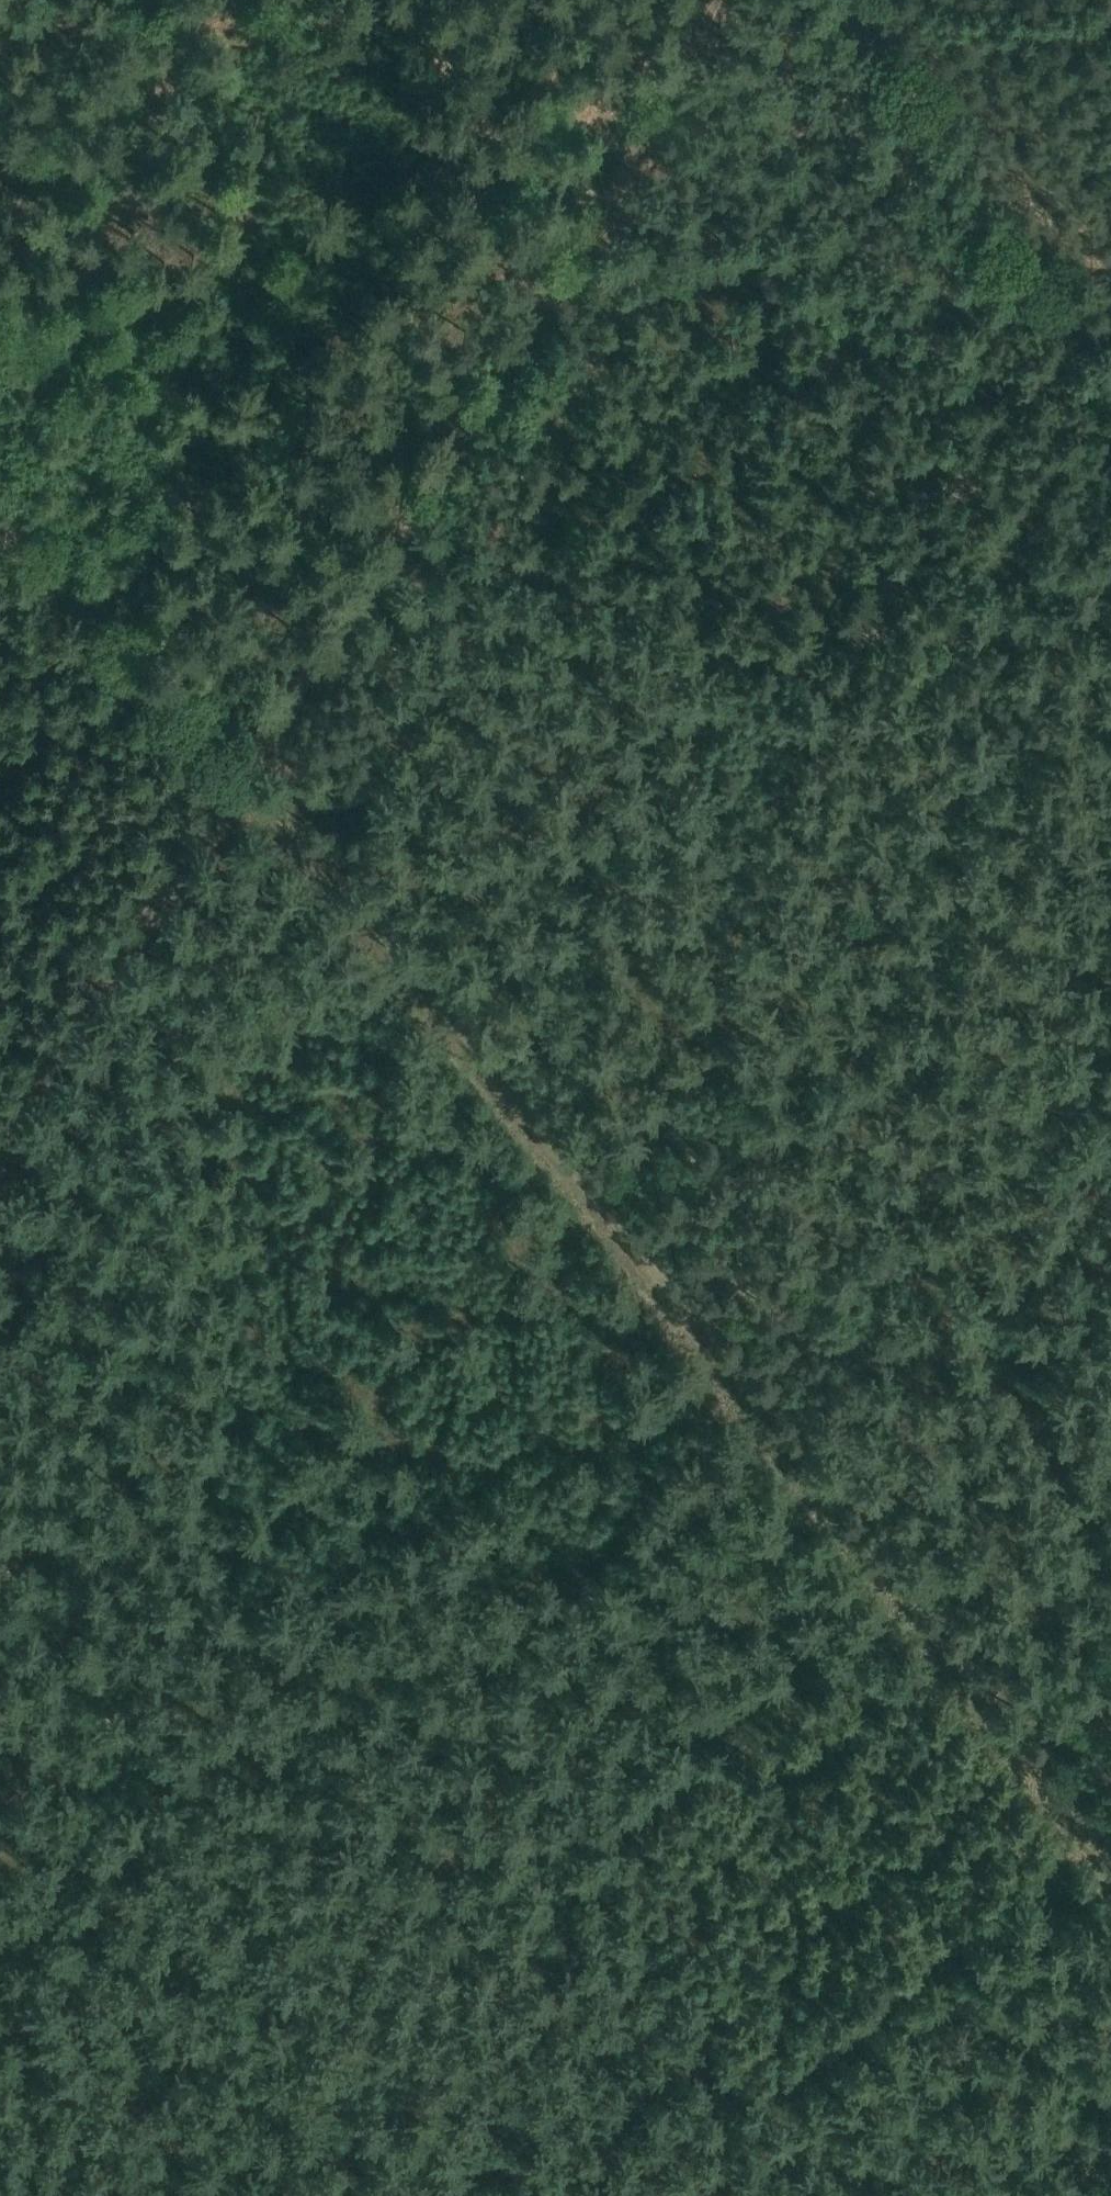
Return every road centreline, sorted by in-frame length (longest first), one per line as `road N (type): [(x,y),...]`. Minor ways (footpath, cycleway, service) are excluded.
road 1 (track): [(1110,1855),(251,760)]
road 2 (track): [(533,305),(251,760)]
road 3 (track): [(251,760),(0,1146)]
road 4 (track): [(968,244),(745,266),(533,305)]
road 5 (track): [(251,760),(0,495)]
road 6 (track): [(713,0),(598,188)]
road 7 (track): [(1110,329),(968,244)]
road 8 (track): [(598,188),(533,305)]

